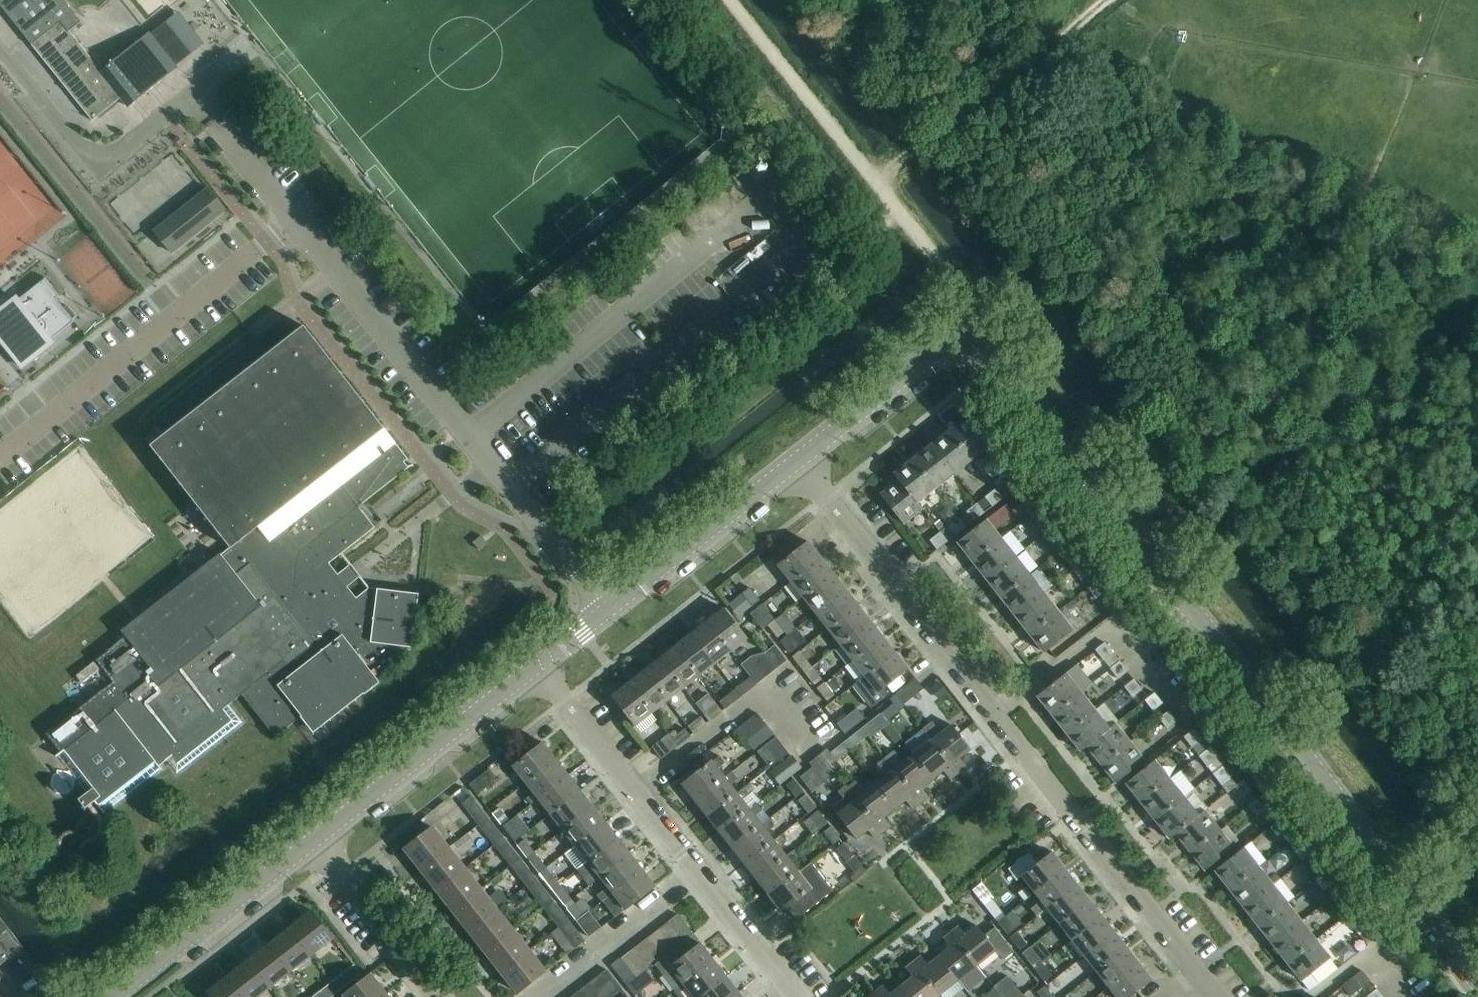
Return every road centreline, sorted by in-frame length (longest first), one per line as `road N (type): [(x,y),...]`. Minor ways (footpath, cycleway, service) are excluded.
road 1 (tertiary): [(1477,982),(984,347)]
road 2 (residential): [(1216,996),(797,459)]
road 3 (residential): [(605,610),(195,94)]
road 4 (track): [(1477,286),(1143,551)]
road 5 (residential): [(796,996),(538,663)]
road 6 (track): [(1107,0),(874,177)]
road 7 (tertiary): [(317,837),(538,663)]
road 8 (tertiary): [(112,996),(317,837)]
road 9 (tertiary): [(605,610),(797,459)]
road 10 (track): [(874,177),(732,0)]
road 11 (tertiary): [(797,459),(947,345),(984,347)]
road 12 (track): [(984,347),(986,319),(874,177)]
road 13 (residential): [(317,837),(443,996)]

